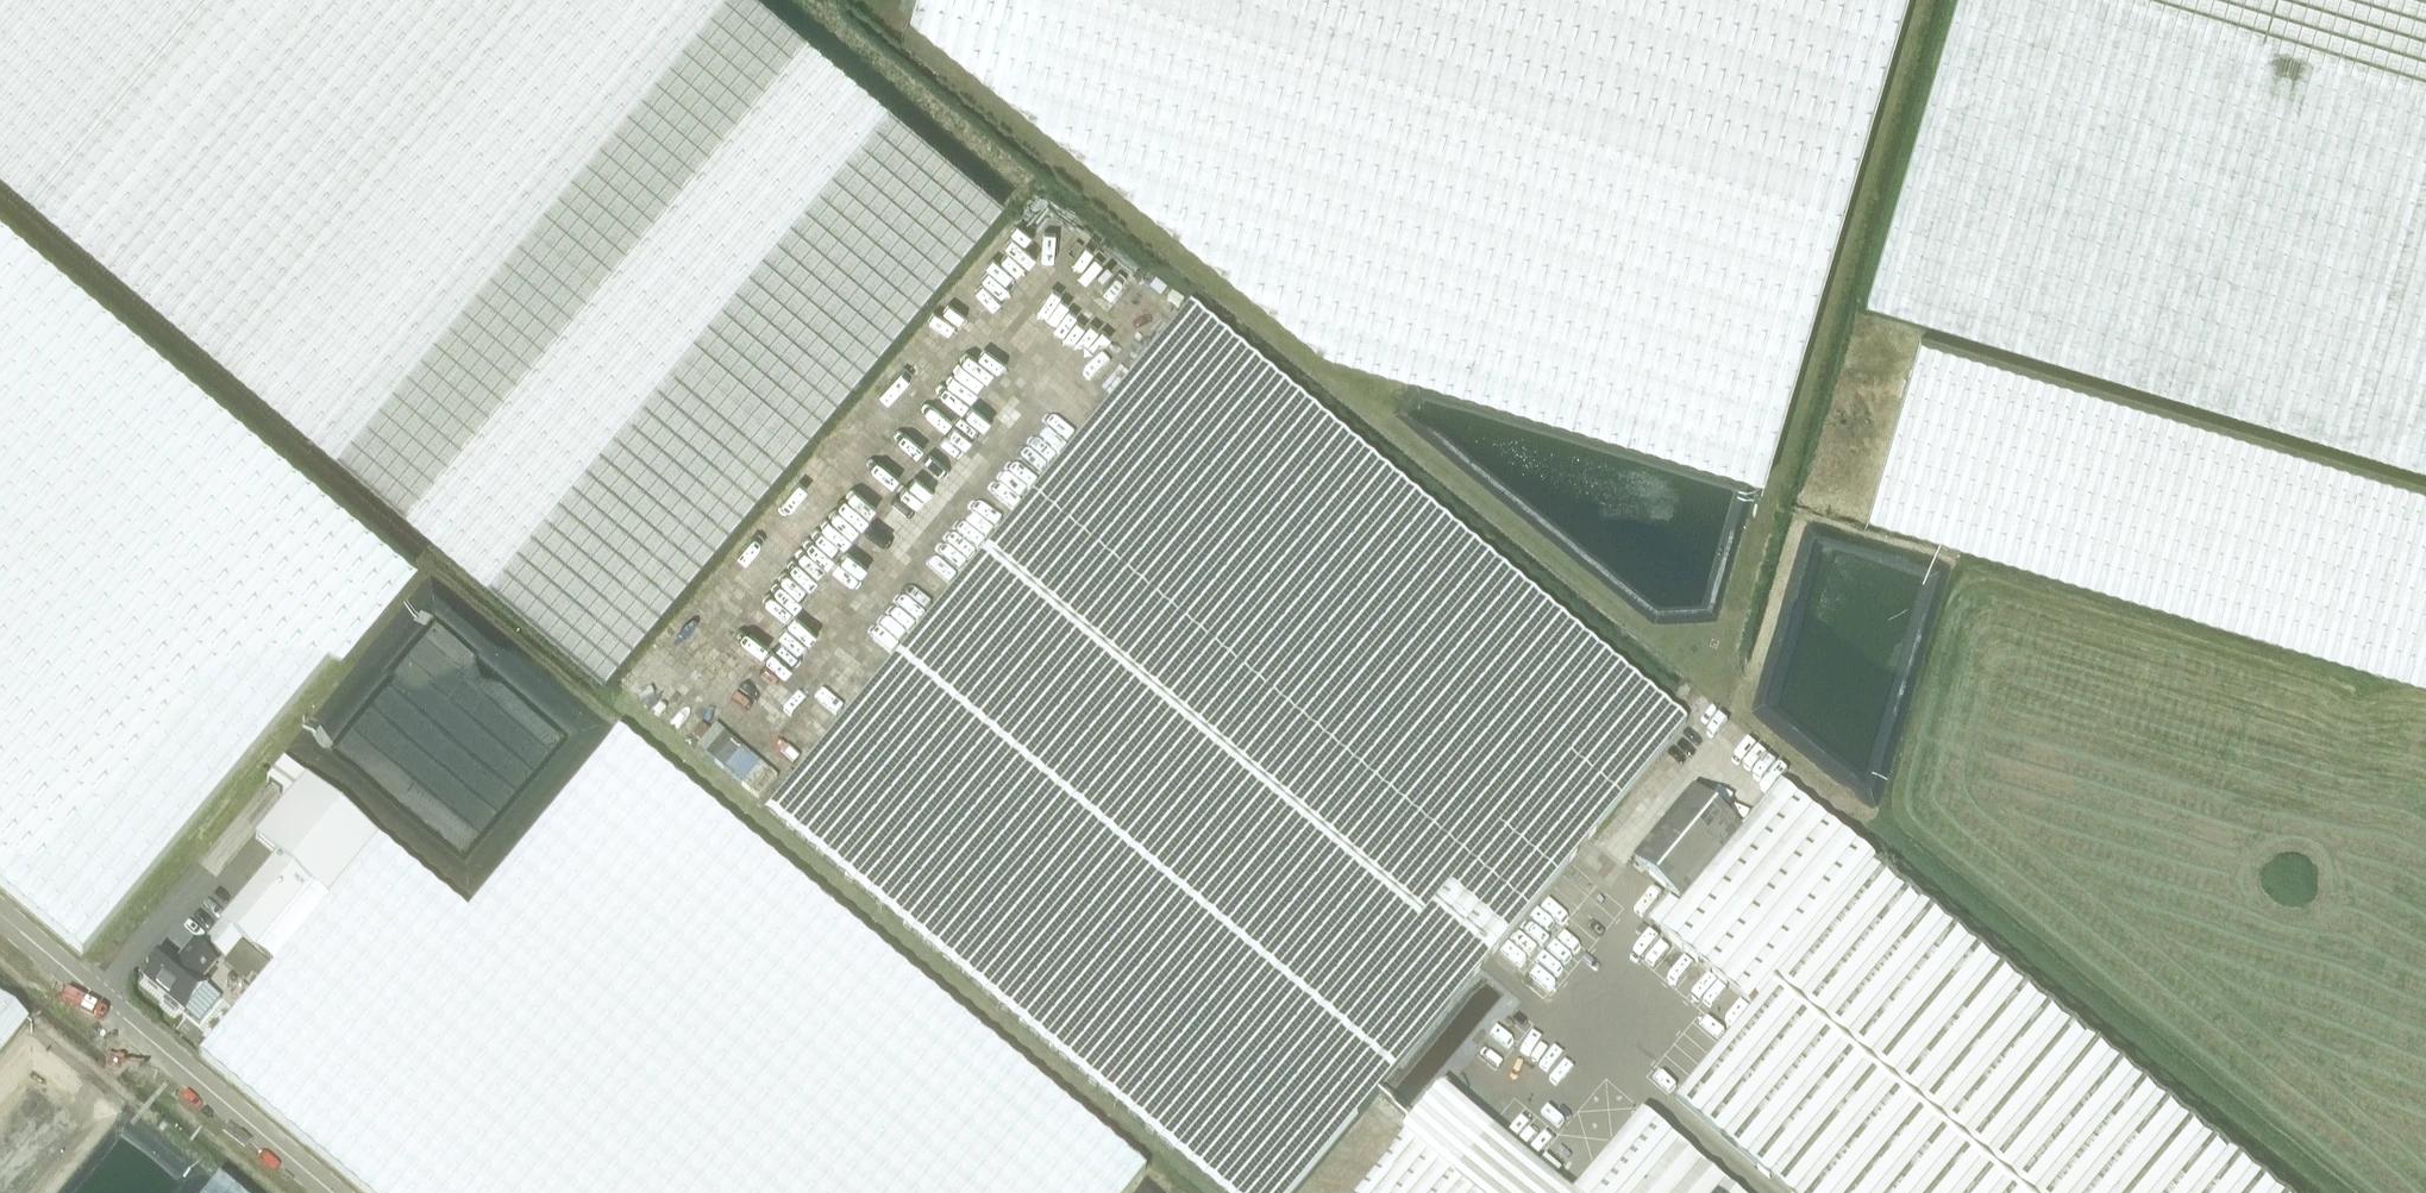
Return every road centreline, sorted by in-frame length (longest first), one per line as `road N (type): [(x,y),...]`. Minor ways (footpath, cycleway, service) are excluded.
road 1 (unclassified): [(331,1192),(0,916)]

